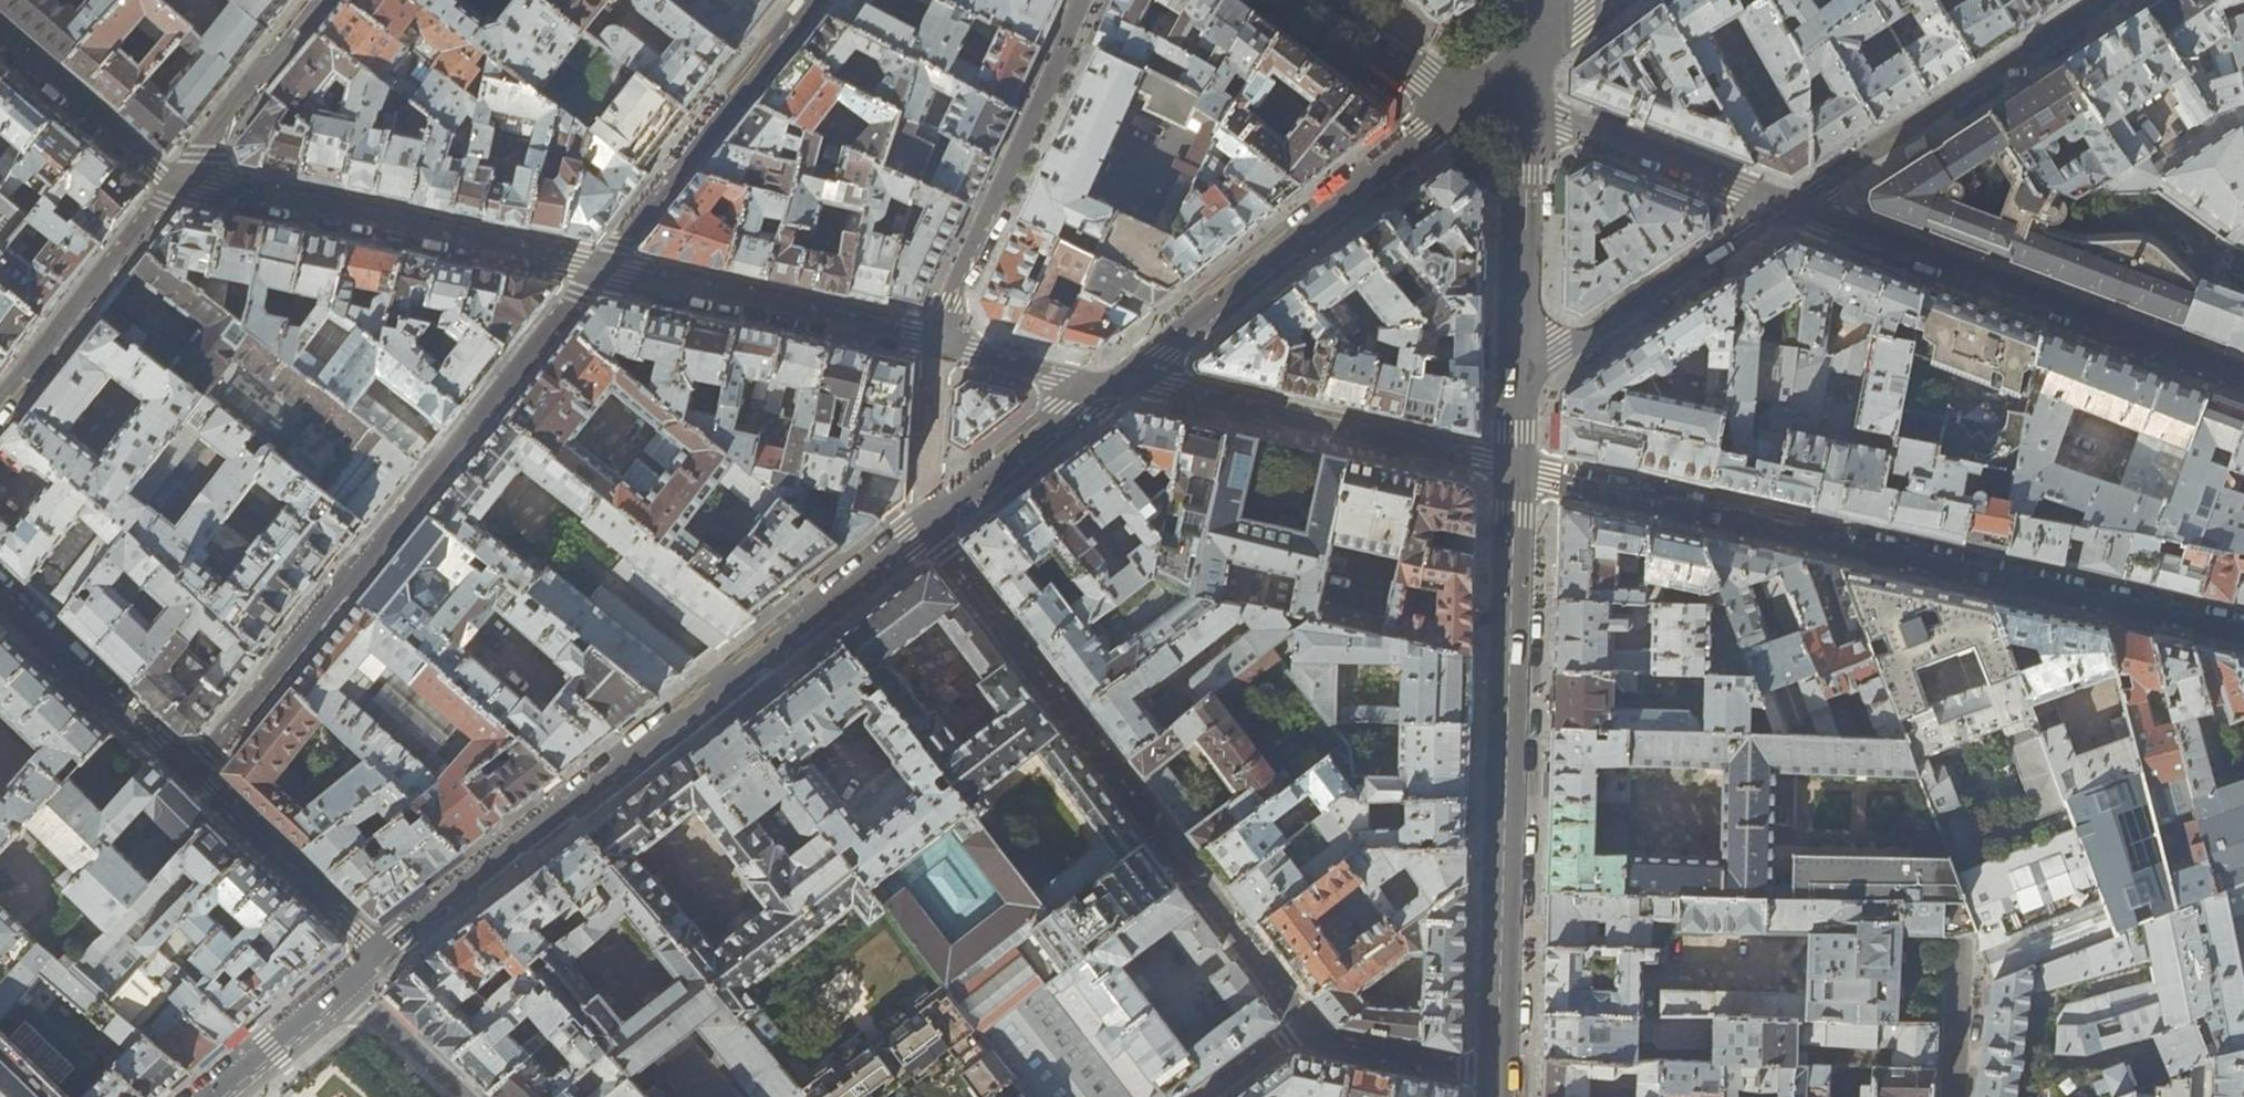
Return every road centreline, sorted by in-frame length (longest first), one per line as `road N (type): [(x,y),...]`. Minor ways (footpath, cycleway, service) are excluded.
road 1 (residential): [(2243,630),(1517,470)]
road 2 (residential): [(927,526),(378,953)]
road 3 (residential): [(195,774),(598,268)]
road 4 (residential): [(927,526),(1305,1023)]
road 5 (tertiary): [(1517,470),(1499,1077)]
road 6 (residential): [(1519,103),(1456,116),(1427,136),(1112,384)]
road 7 (tertiary): [(1788,207),(2243,374)]
road 8 (residential): [(180,180),(598,268)]
road 9 (residential): [(1112,384),(1167,388),(1517,470)]
road 10 (tertiary): [(1788,207),(2106,0)]
road 11 (residential): [(1084,0),(938,345)]
road 12 (residential): [(598,268),(938,345)]
road 13 (residential): [(598,268),(813,0)]
road 14 (tertiary): [(1521,378),(1788,207)]
road 15 (residential): [(0,412),(180,180)]
road 16 (tertiary): [(1519,103),(1788,207)]
road 17 (tertiary): [(1519,103),(1521,378)]
road 18 (residential): [(0,592),(195,774)]
road 19 (residential): [(378,953),(195,774)]
road 20 (residential): [(1112,384),(927,526)]
road 21 (residential): [(0,36),(155,170),(180,180)]
road 22 (residential): [(319,0),(180,180)]
road 23 (tertiary): [(1329,0),(1425,75),(1461,94),(1519,103)]
road 24 (residential): [(378,953),(212,1096)]
road 25 (residential): [(1305,1023),(1322,1042),(1499,1077)]
road 26 (residential): [(938,345),(1112,384)]
road 27 (tertiary): [(1596,0),(1547,45),(1519,103)]
road 28 (residential): [(1205,1096),(1305,1023)]

